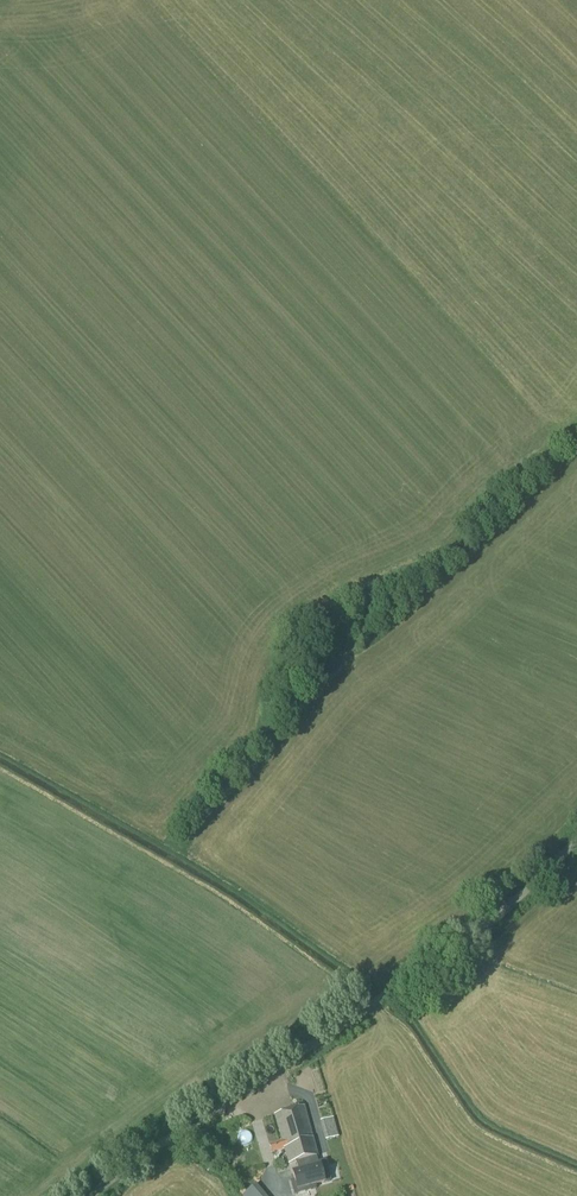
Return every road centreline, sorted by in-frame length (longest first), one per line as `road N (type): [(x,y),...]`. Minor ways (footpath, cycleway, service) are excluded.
road 1 (unclassified): [(92,1195),(474,936),(576,842)]

